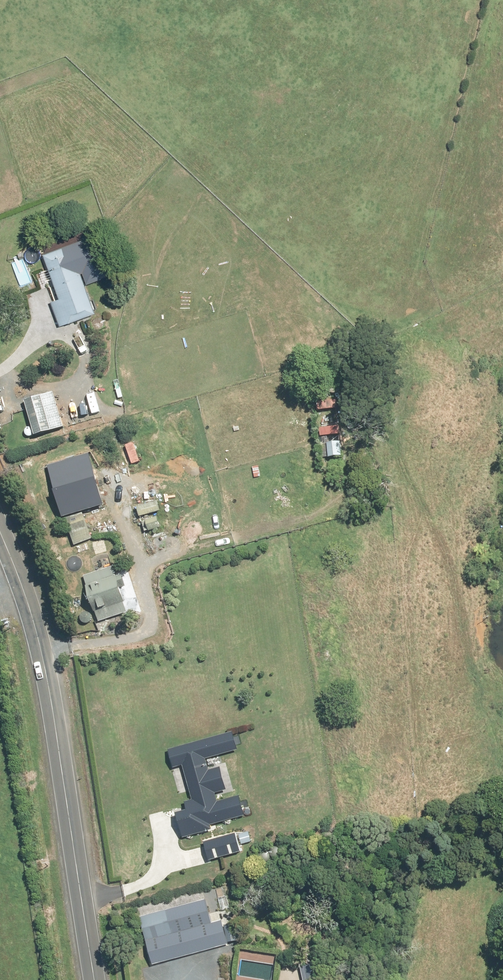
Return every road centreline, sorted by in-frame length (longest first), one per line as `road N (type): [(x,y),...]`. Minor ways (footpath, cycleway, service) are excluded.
road 1 (tertiary): [(0,534),(52,704),(95,979)]

